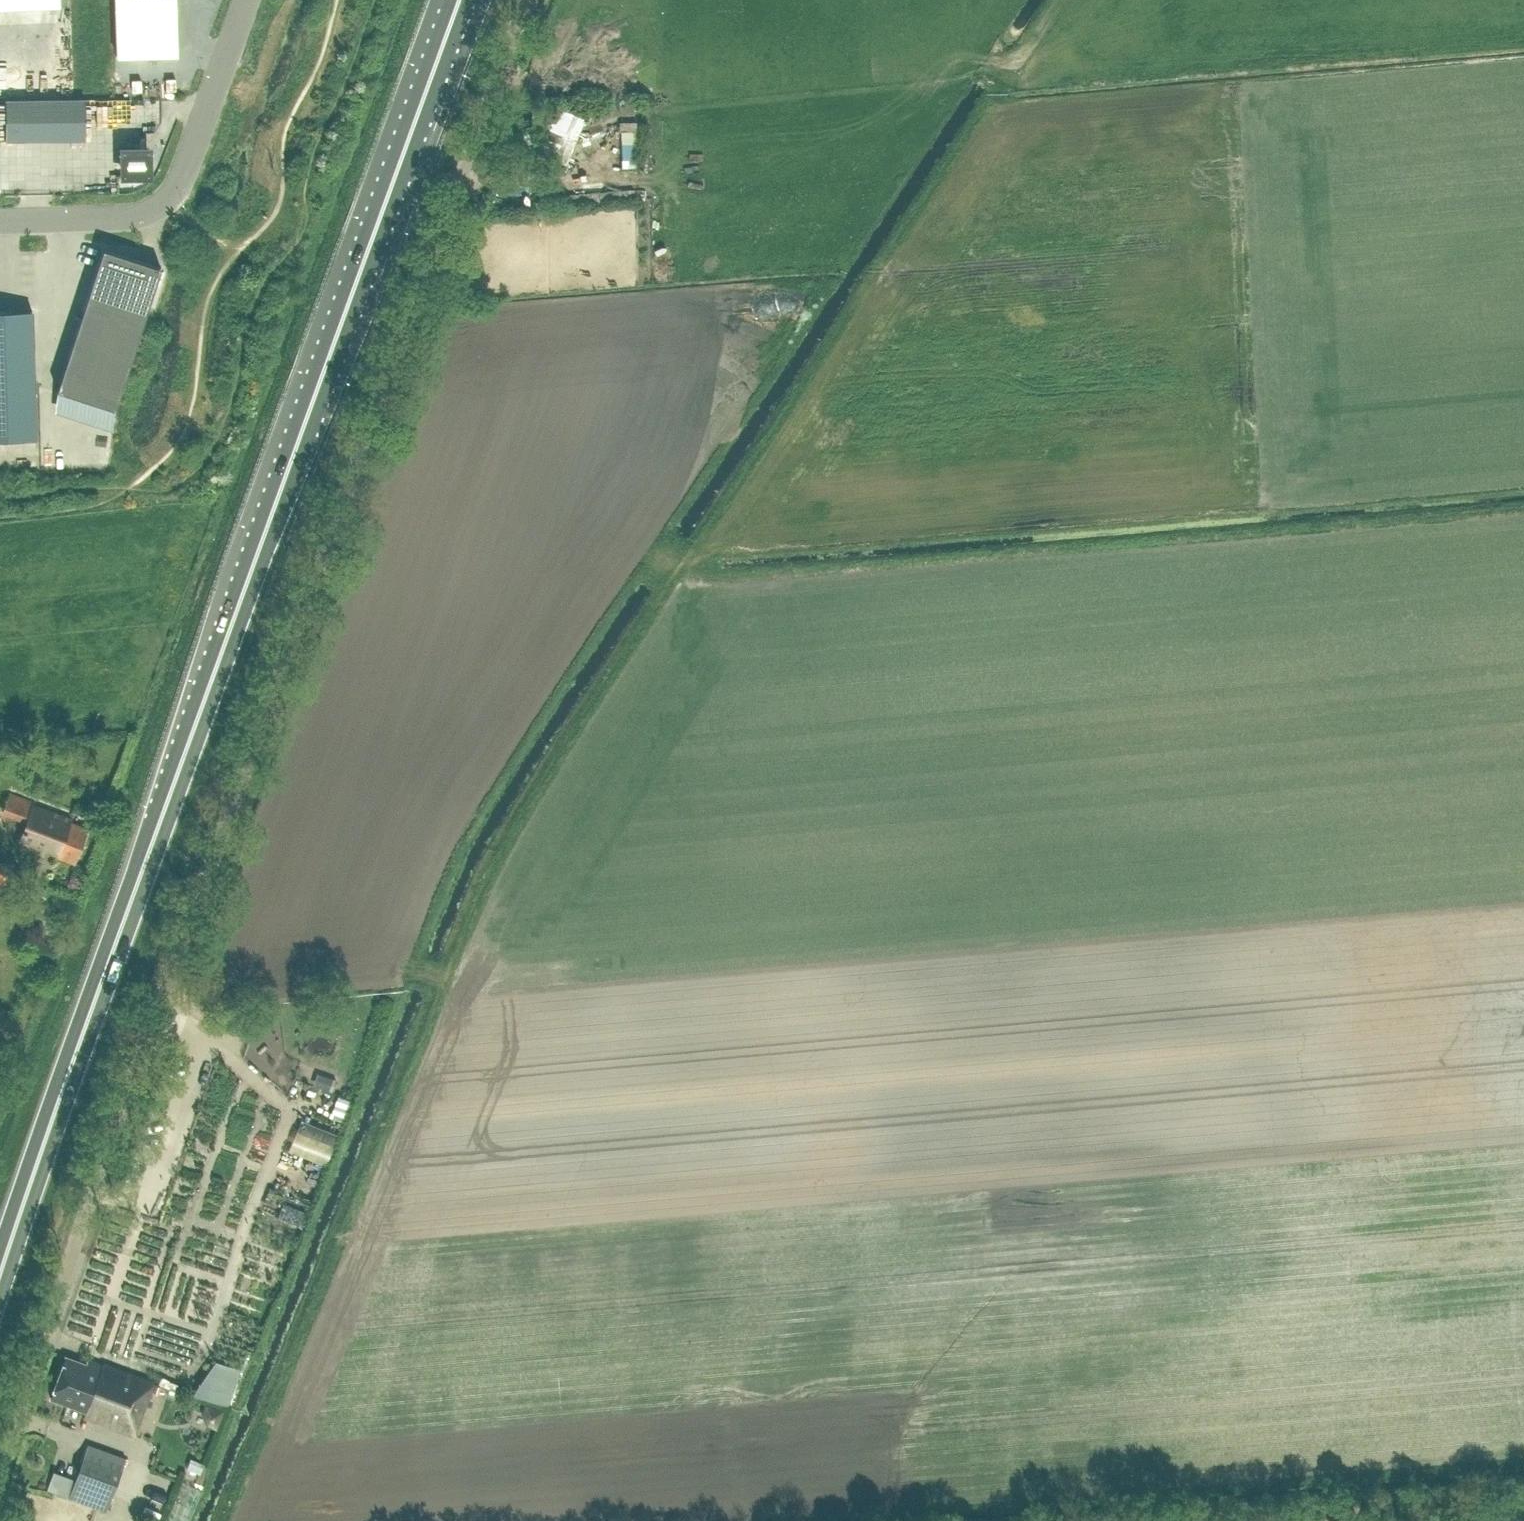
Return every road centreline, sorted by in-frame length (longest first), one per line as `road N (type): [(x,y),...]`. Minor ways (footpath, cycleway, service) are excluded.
road 1 (unclassified): [(0,1473),(101,1170),(527,0)]
road 2 (trunk): [(0,1270),(458,0)]
road 3 (unclassified): [(0,221),(125,217),(164,203),(180,179),(244,0)]

